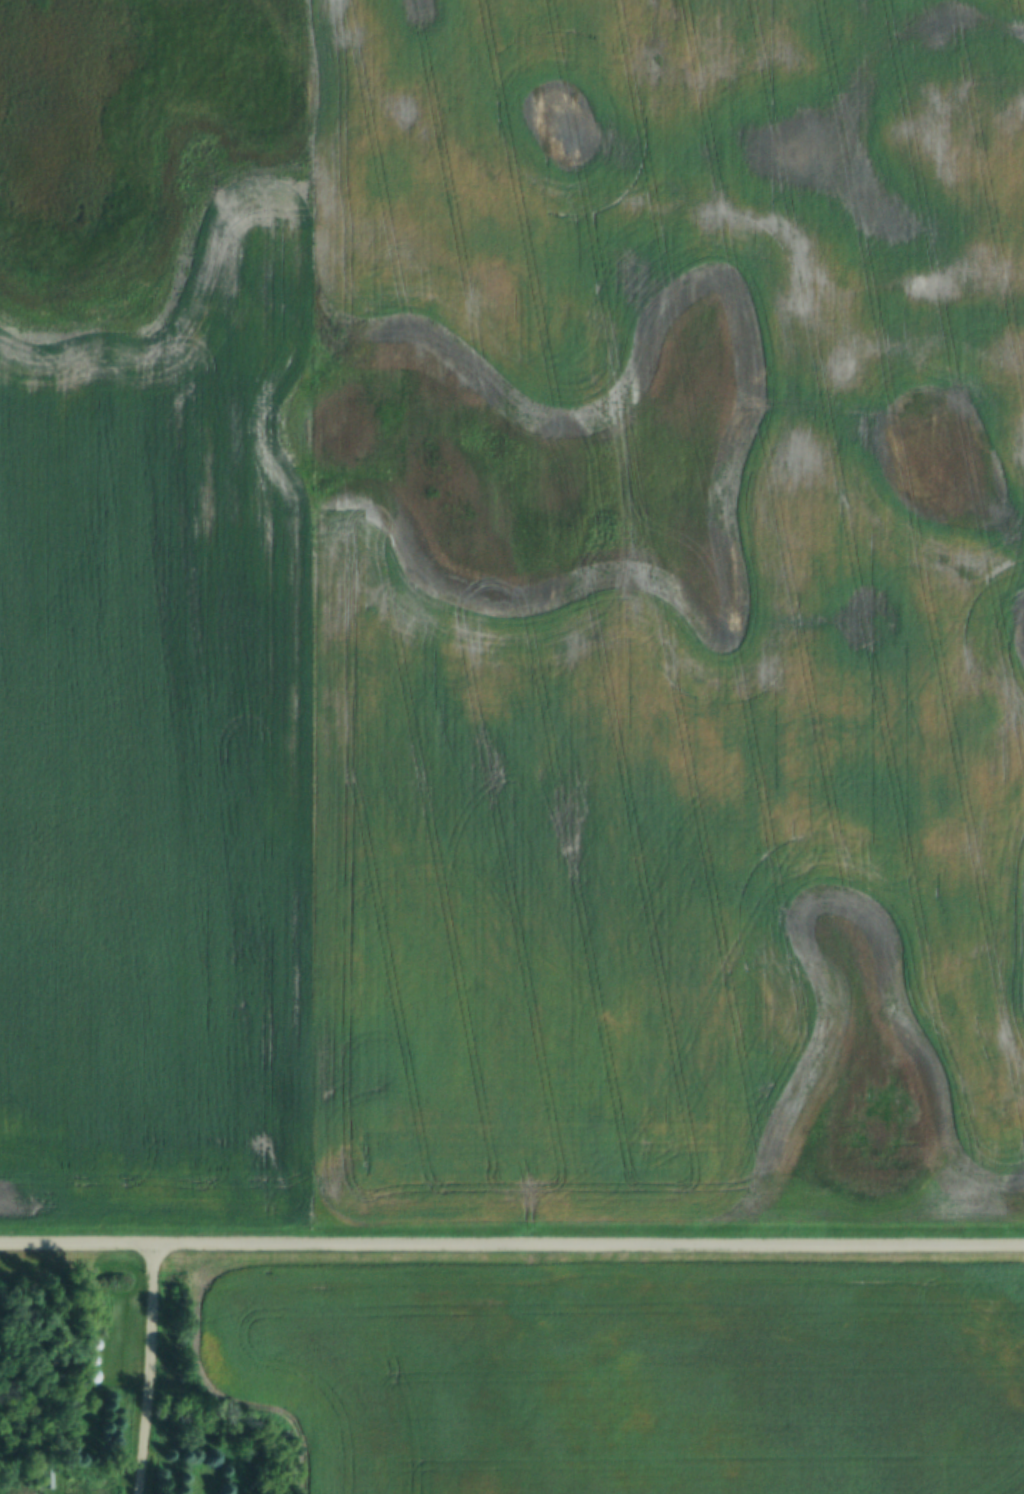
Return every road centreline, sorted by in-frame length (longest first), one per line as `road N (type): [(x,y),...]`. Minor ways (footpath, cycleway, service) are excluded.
road 1 (residential): [(0,1248),(1023,1249)]

